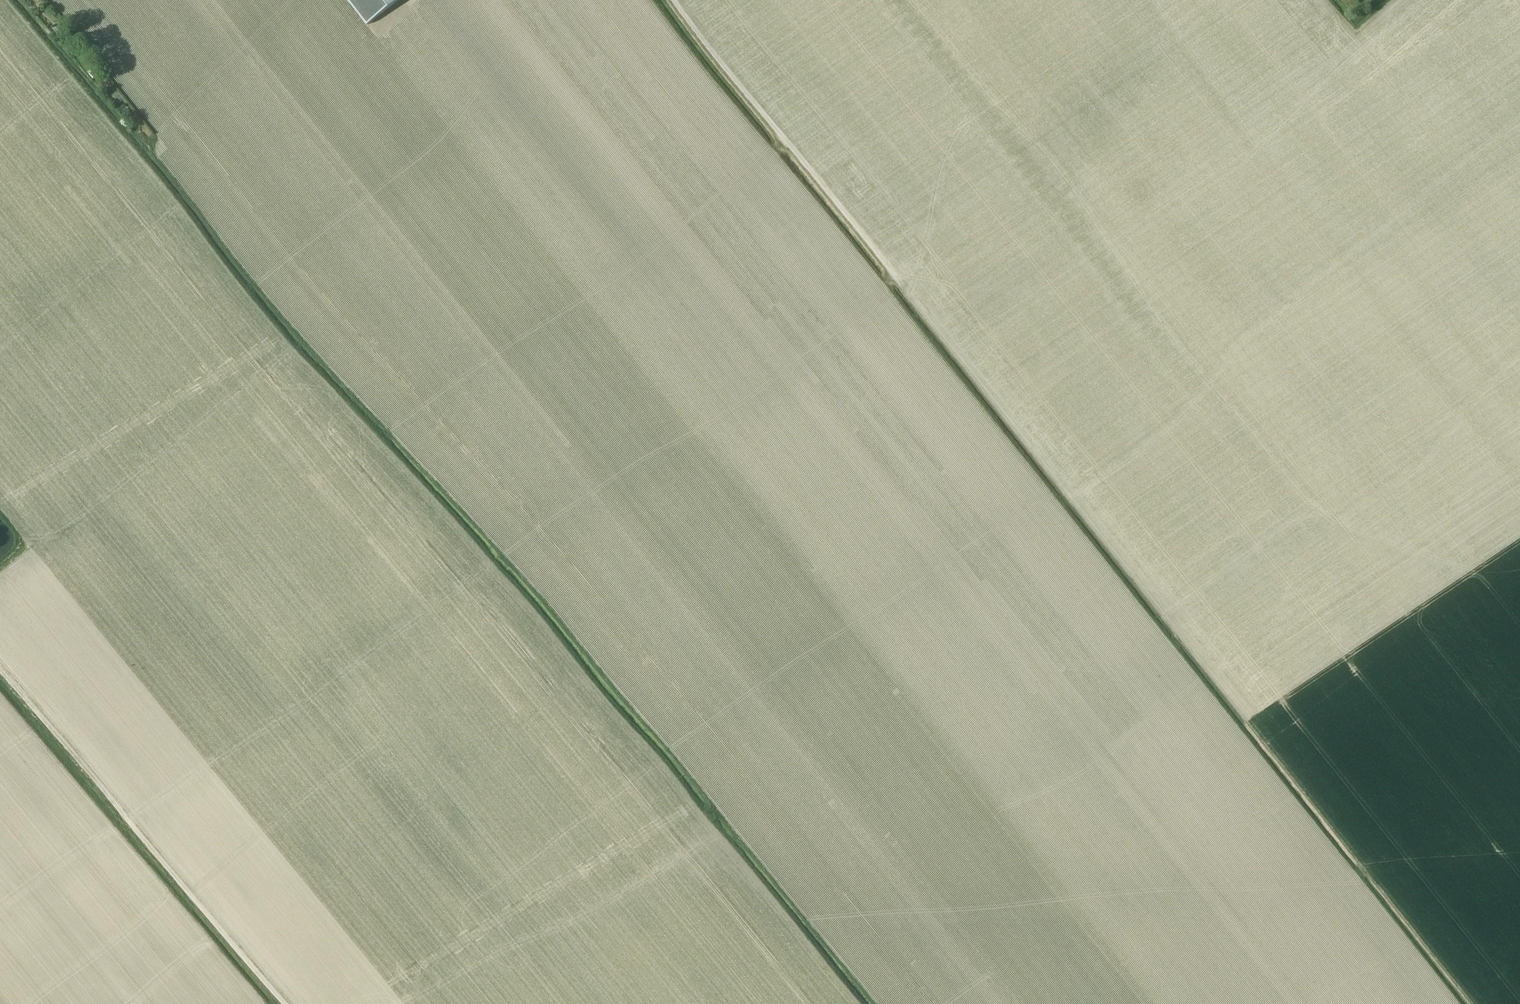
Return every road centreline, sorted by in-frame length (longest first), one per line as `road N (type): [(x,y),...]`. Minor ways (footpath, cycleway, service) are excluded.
road 1 (track): [(0,675),(282,1003)]
road 2 (track): [(900,283),(674,0)]

